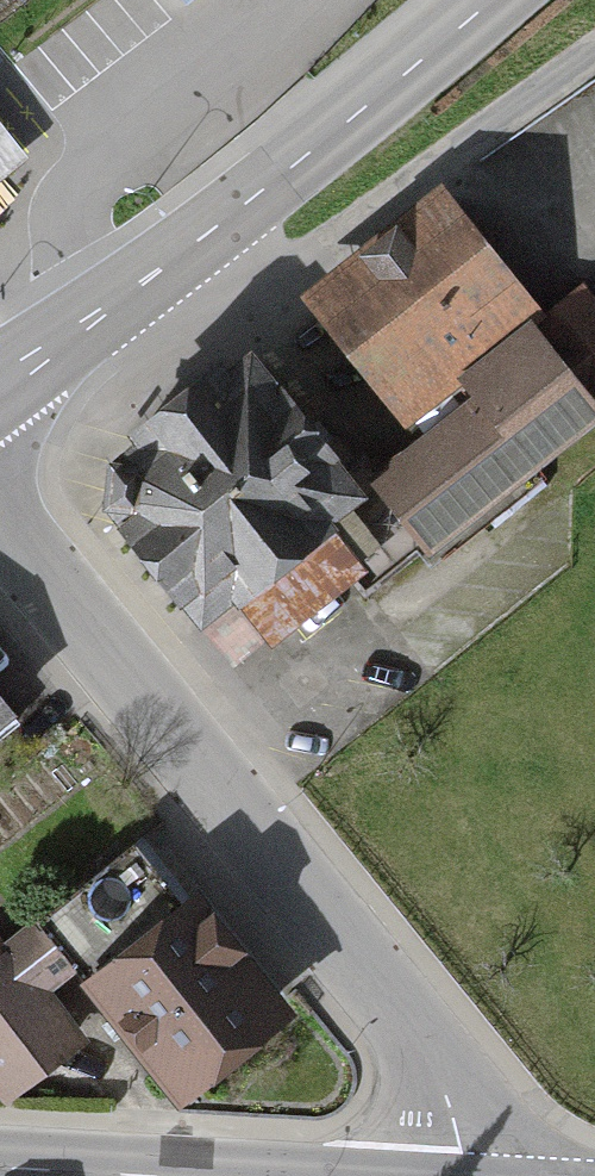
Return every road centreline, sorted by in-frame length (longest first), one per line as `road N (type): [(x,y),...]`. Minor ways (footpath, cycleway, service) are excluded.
road 1 (tertiary): [(460,1175),(449,1100),(407,1034),(0,527)]
road 2 (primary): [(106,310),(493,0)]
road 3 (residential): [(106,310),(77,265),(71,226),(81,195),(316,0)]
road 4 (secondary): [(0,1168),(161,1175)]
road 5 (primary): [(0,385),(106,310)]

